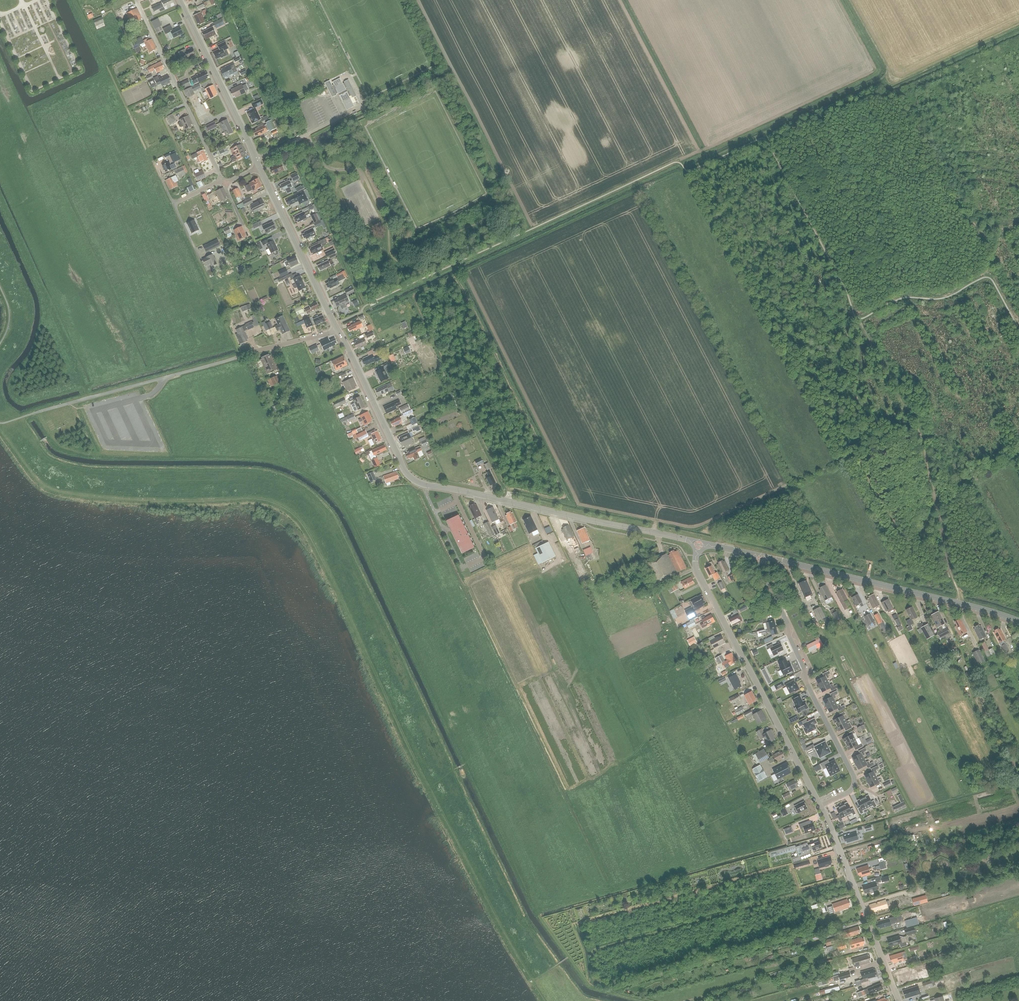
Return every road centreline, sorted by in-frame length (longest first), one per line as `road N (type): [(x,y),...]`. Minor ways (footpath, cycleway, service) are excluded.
road 1 (tertiary): [(699,543),(418,483),(403,467),(339,331)]
road 2 (residential): [(821,806),(698,574),(699,543)]
road 3 (residential): [(821,806),(849,793),(855,779),(805,679),(760,557)]
road 4 (tertiary): [(1018,622),(760,557)]
road 5 (residential): [(899,1000),(821,806)]
road 6 (residential): [(137,0),(224,183)]
road 7 (tertiary): [(260,167),(180,0)]
road 8 (tertiary): [(339,331),(260,167)]

